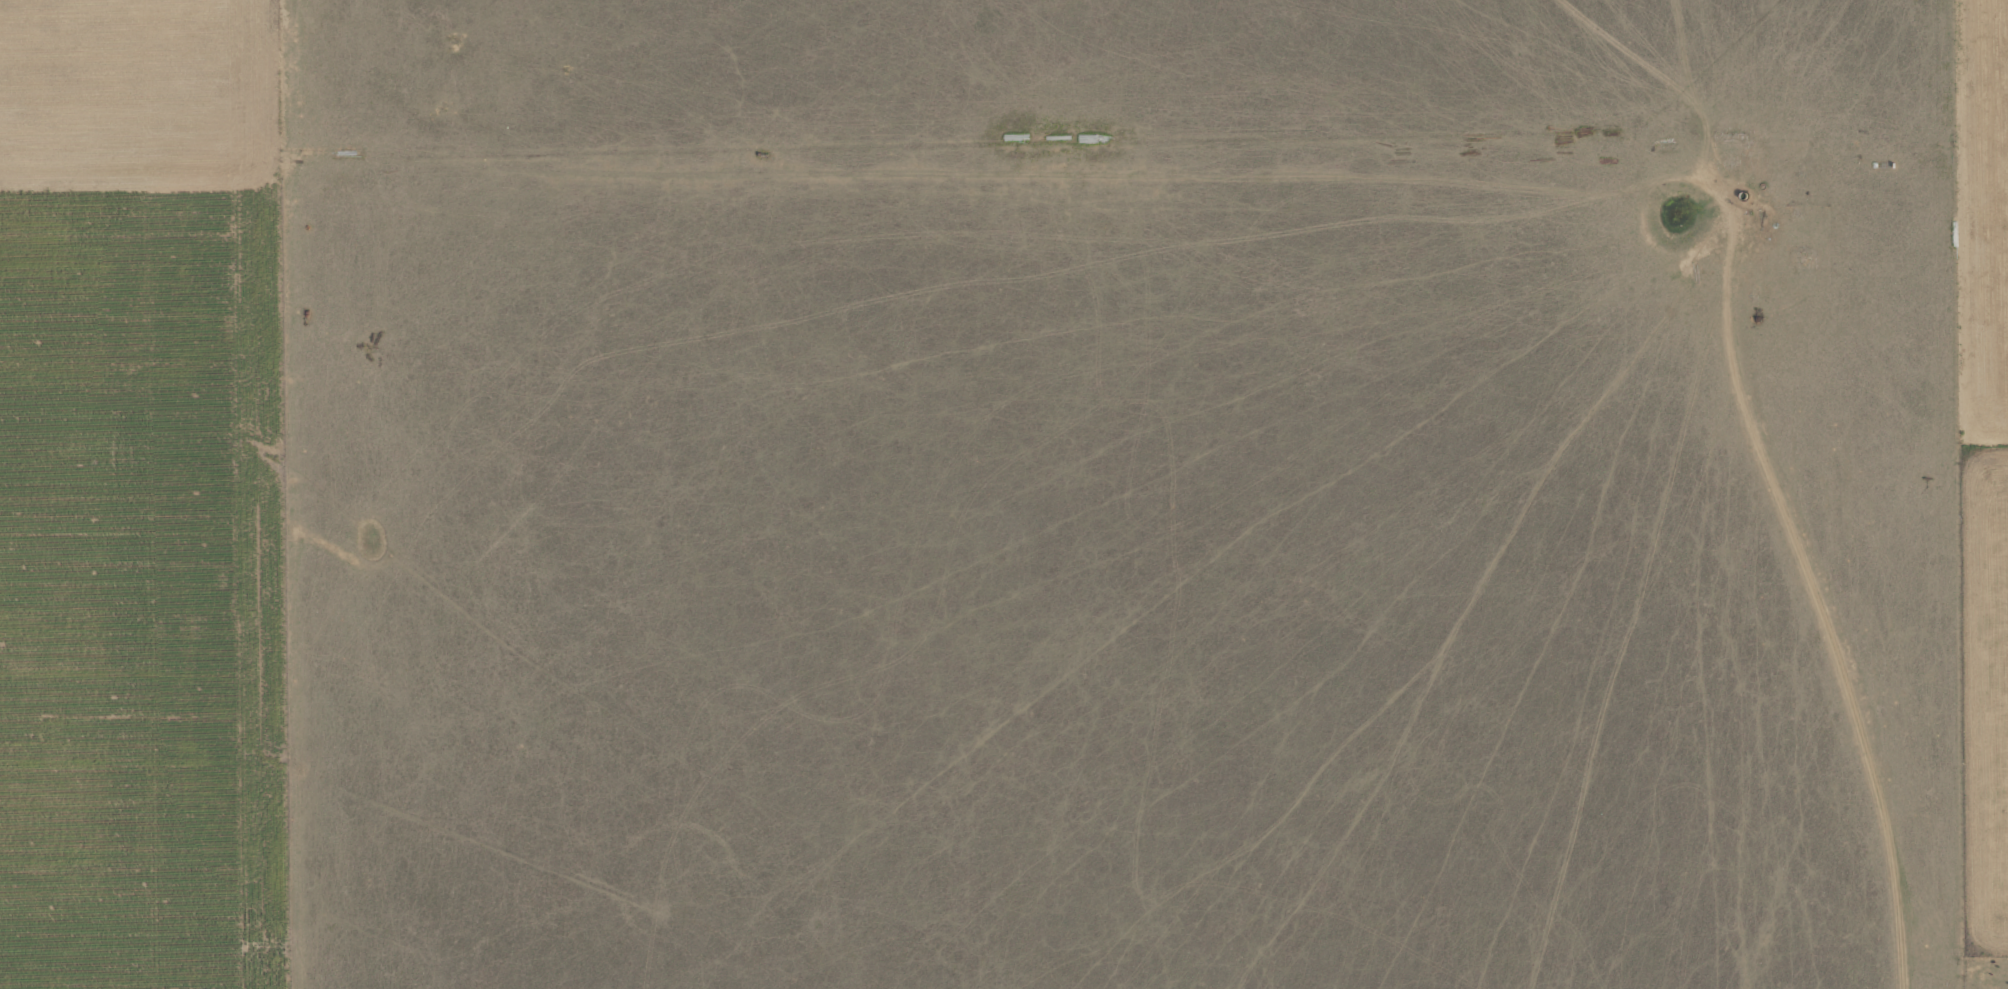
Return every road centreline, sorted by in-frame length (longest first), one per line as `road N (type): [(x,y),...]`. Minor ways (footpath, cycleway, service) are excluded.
road 1 (residential): [(1880,0),(1958,988)]

